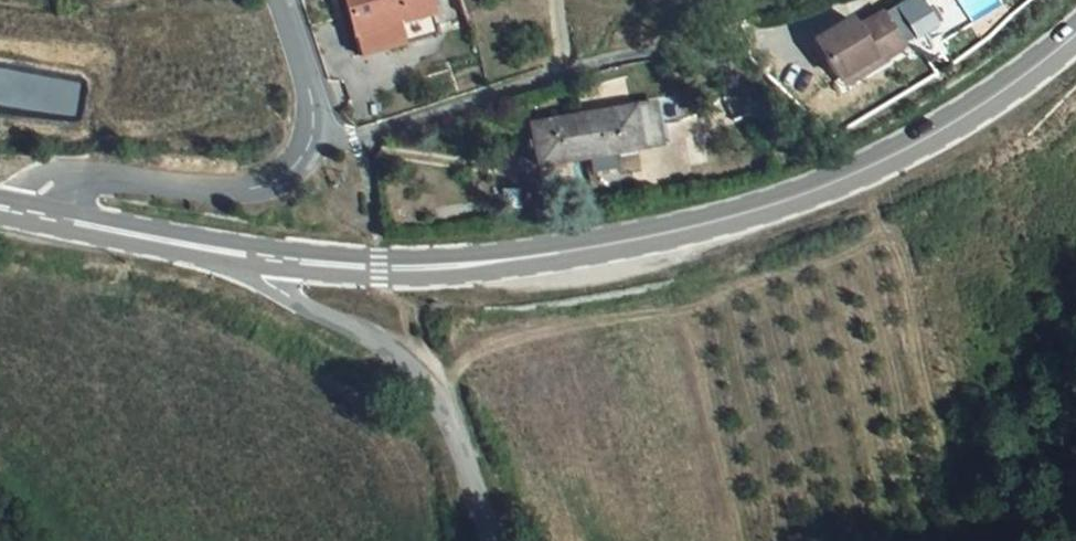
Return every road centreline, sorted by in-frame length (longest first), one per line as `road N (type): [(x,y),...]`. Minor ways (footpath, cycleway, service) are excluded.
road 1 (secondary): [(1075,31),(958,119),(775,203),(600,245),(454,266),(264,257)]
road 2 (residential): [(317,131),(365,139),(564,72),(741,40)]
road 3 (unclassified): [(492,540),(446,415),(416,372),(261,278),(264,257)]
road 4 (residential): [(317,131),(308,158),(261,187),(62,177),(42,193),(35,214)]
road 5 (secondary): [(264,257),(35,214)]
road 6 (residential): [(282,0),(314,97),(317,131)]

